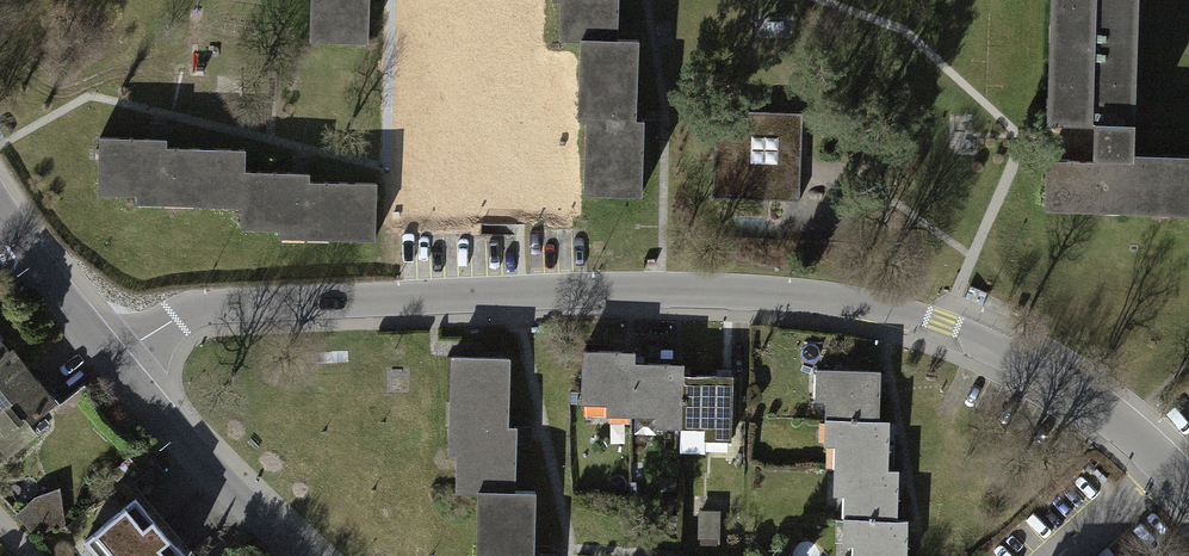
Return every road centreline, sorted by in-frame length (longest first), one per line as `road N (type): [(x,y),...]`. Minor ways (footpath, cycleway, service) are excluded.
road 1 (residential): [(1188,490),(1080,395),(988,341),(837,299),(661,289),(203,307),(115,364)]
road 2 (residential): [(115,364),(301,555)]
road 3 (residential): [(21,244),(115,364)]

